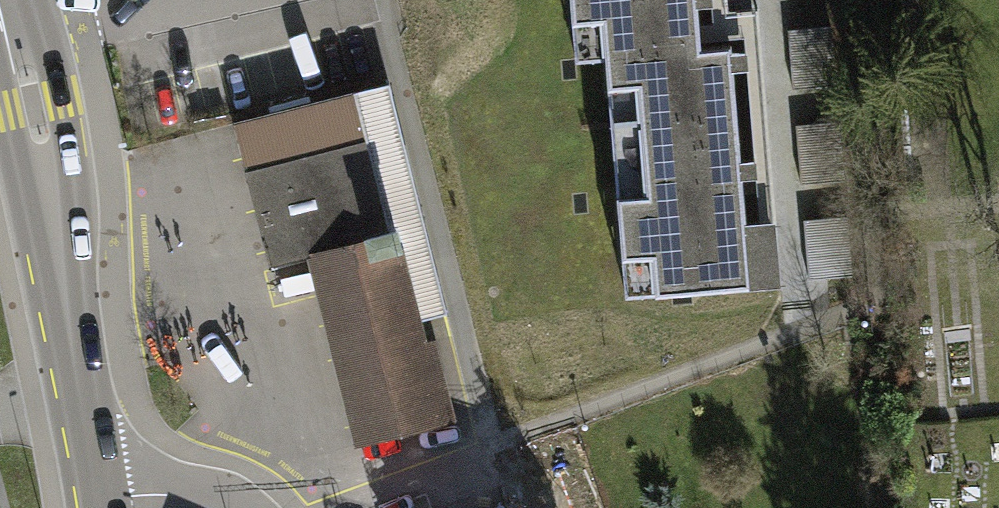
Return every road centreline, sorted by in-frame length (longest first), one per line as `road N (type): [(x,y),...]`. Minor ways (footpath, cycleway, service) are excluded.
road 1 (secondary): [(5,0),(33,106),(102,500)]
road 2 (residential): [(225,507),(191,494),(102,500)]

